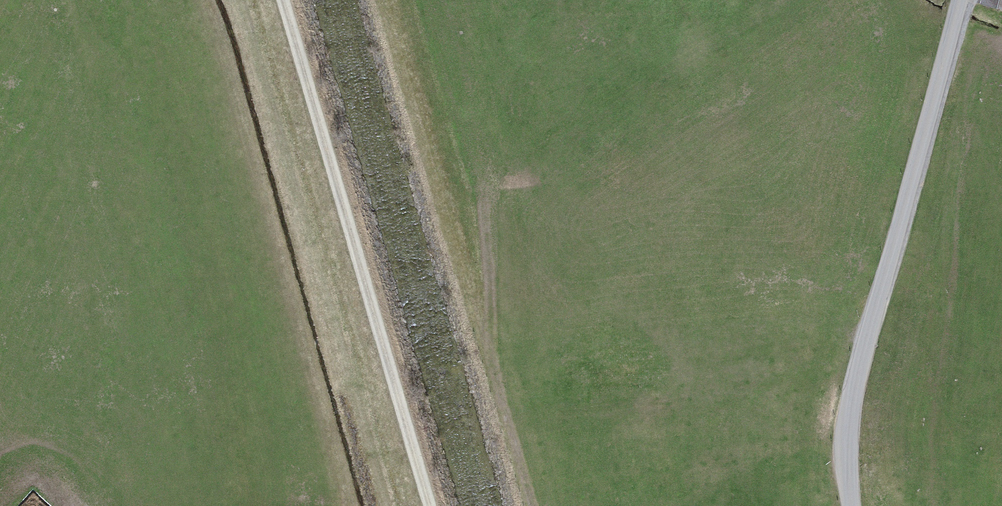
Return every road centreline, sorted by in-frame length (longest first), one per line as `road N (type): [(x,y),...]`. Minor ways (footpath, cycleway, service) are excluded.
road 1 (track): [(427,505),(281,0)]
road 2 (unclassified): [(851,505),(848,442),(857,384),(961,0)]
road 3 (track): [(533,505),(494,361),(486,225)]

